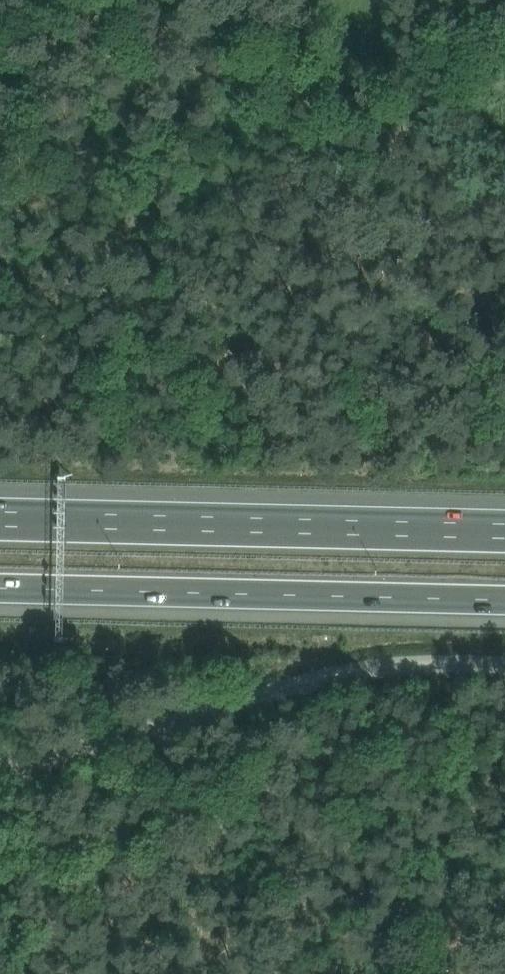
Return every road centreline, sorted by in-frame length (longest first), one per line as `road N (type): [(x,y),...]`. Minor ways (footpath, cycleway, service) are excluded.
road 1 (unclassified): [(0,778),(349,669),(504,664)]
road 2 (motorway): [(504,528),(0,515)]
road 3 (motorway): [(0,591),(504,602)]

